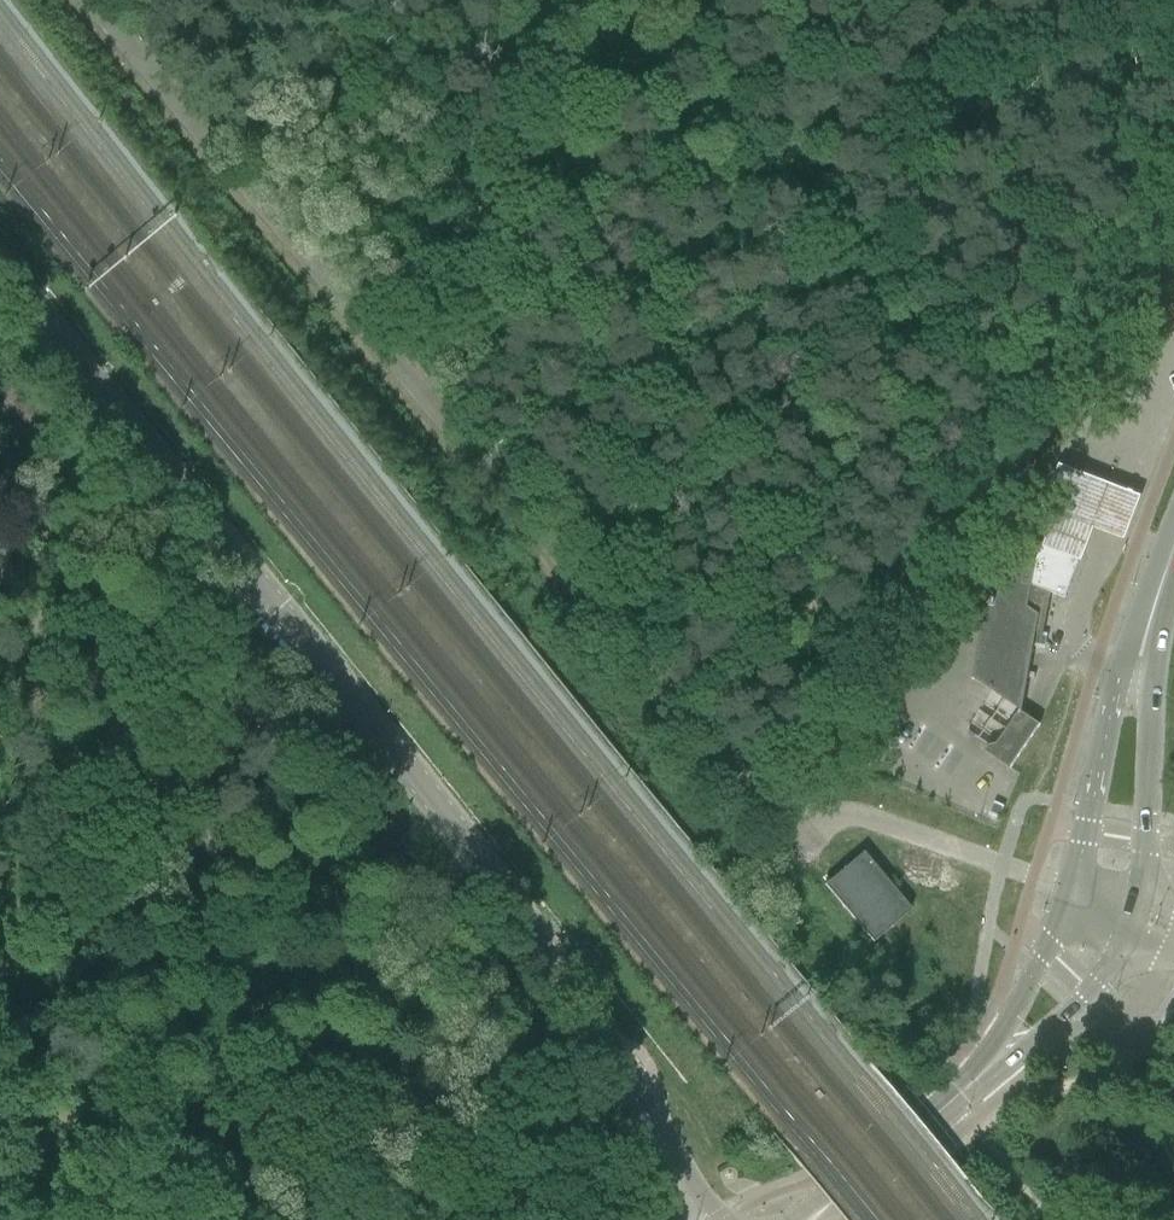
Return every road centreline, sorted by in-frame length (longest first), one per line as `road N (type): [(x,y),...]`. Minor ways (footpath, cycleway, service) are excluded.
road 1 (tertiary): [(659,1151),(568,988),(451,825),(0,269)]
road 2 (tertiary): [(1134,917),(1146,856),(1152,611)]
road 3 (tertiary): [(1152,611),(1120,676),(1072,891)]
road 4 (track): [(490,205),(626,0)]
road 5 (tertiary): [(979,1075),(1089,997),(1134,917)]
road 6 (tertiary): [(1072,891),(979,1075)]
road 7 (tertiary): [(823,1208),(979,1075)]

